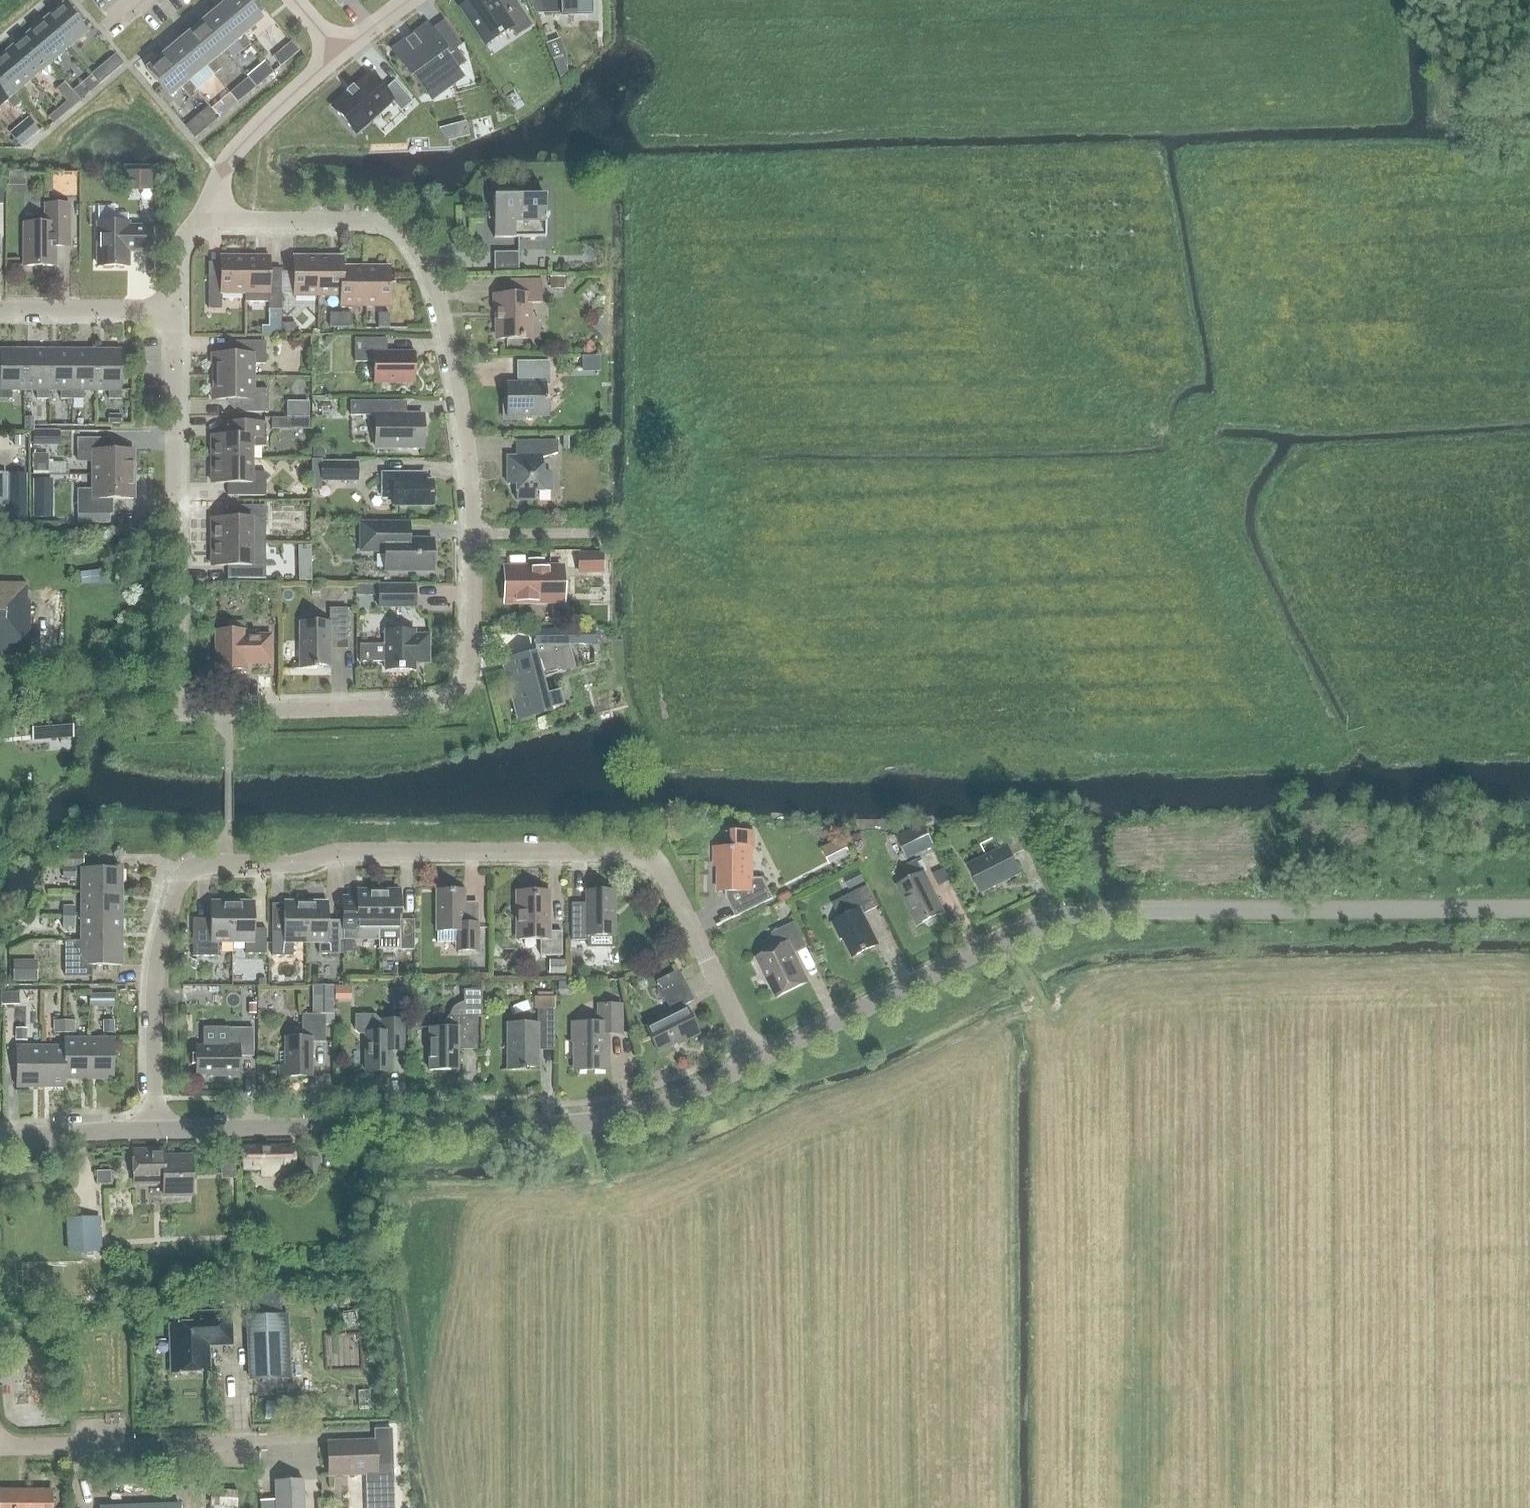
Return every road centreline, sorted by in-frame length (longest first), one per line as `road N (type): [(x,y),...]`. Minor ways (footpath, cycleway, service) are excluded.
road 1 (residential): [(205,220),(378,220),(414,245),(442,313),(466,447),(473,587),(462,691),(430,706),(202,712),(178,695),(174,310)]
road 2 (residential): [(756,1063),(658,865),(643,854),(344,852),(185,875),(154,990),(155,1130)]
road 3 (tertiary): [(756,1063),(1051,923),(1124,911),(1529,907)]
road 4 (tertiary): [(155,1130),(622,1121),(756,1063)]
road 5 (residential): [(0,1444),(252,1441)]
road 6 (residential): [(205,220),(219,174),(242,141),(339,53)]
road 7 (residential): [(174,310),(0,309)]
road 8 (tertiary): [(0,1143),(155,1130)]

